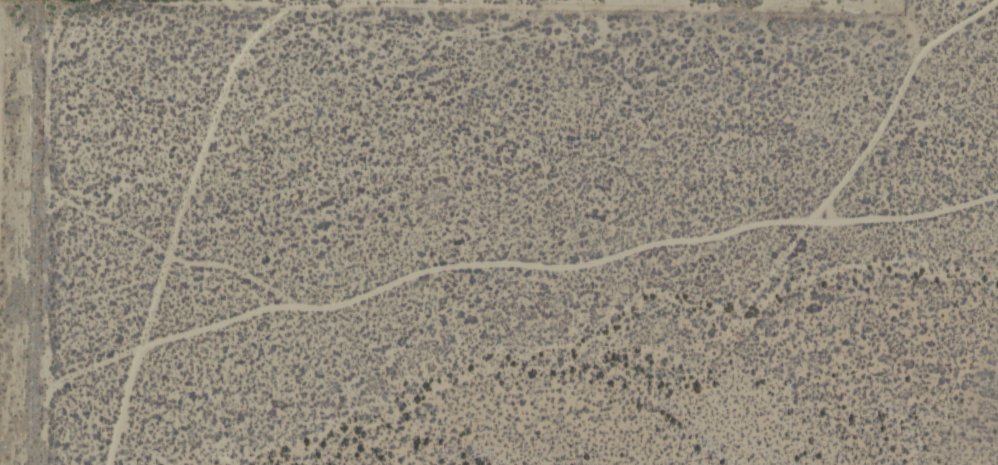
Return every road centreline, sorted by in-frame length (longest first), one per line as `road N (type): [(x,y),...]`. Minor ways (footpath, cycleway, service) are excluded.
road 1 (track): [(118,464),(140,355),(233,75),(291,9),(887,0)]
road 2 (track): [(997,202),(871,226),(823,221),(583,272),(449,273),(333,312),(283,311),(140,355),(52,393),(41,464)]
road 3 (track): [(995,0),(909,76),(882,135),(823,221)]

